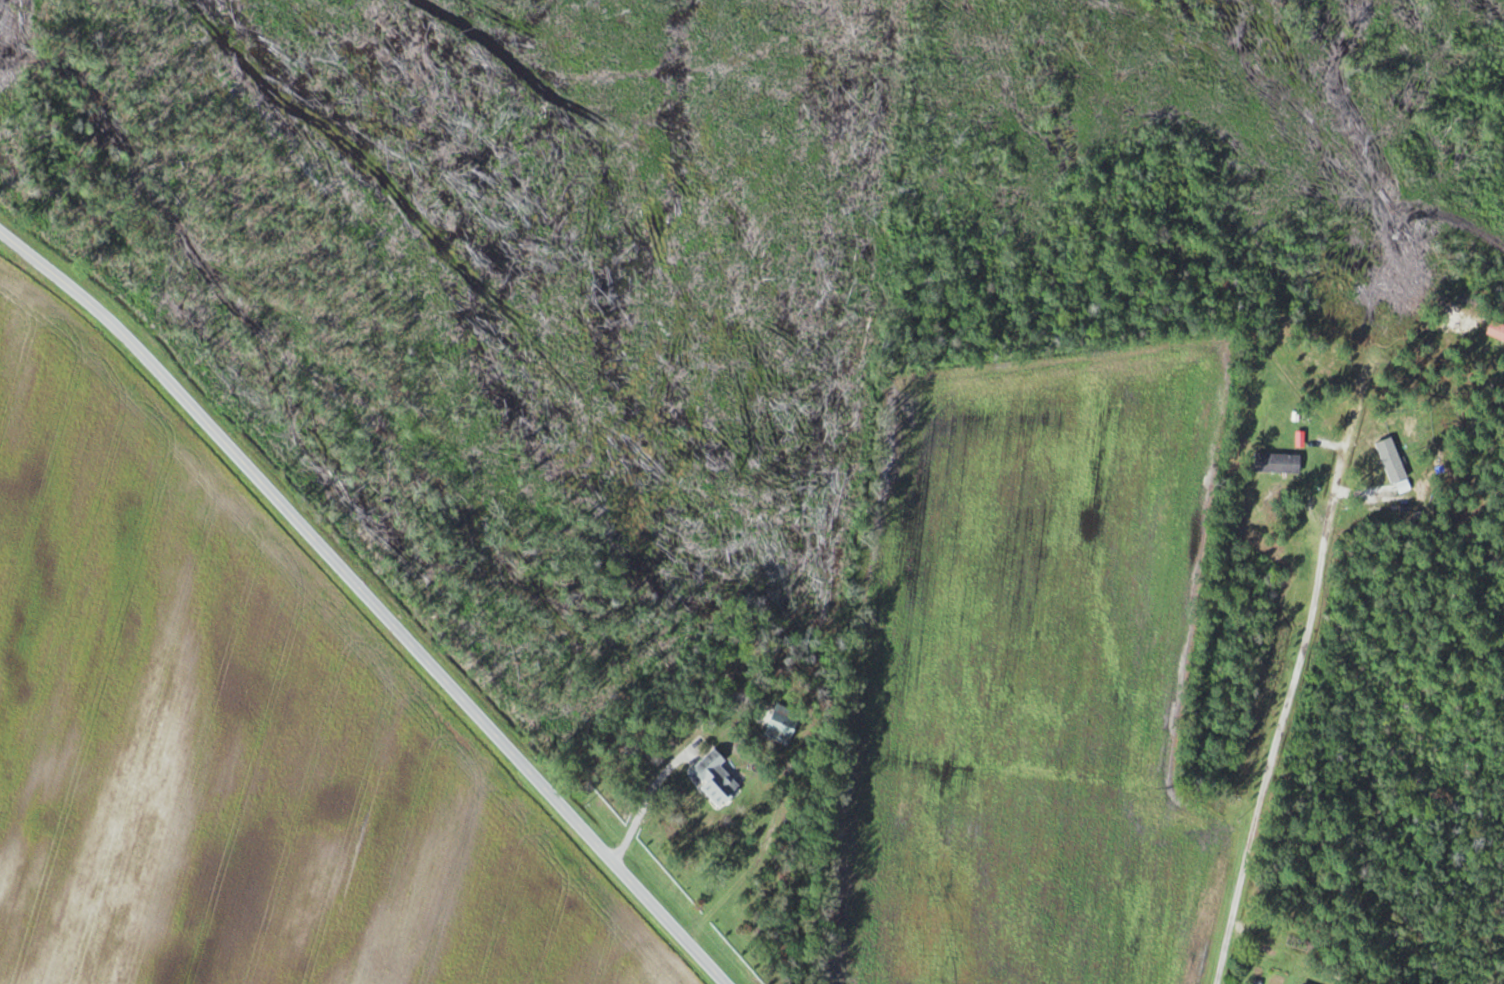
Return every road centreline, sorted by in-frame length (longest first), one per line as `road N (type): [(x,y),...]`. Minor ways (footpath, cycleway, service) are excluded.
road 1 (residential): [(727,983),(125,335),(0,230)]

